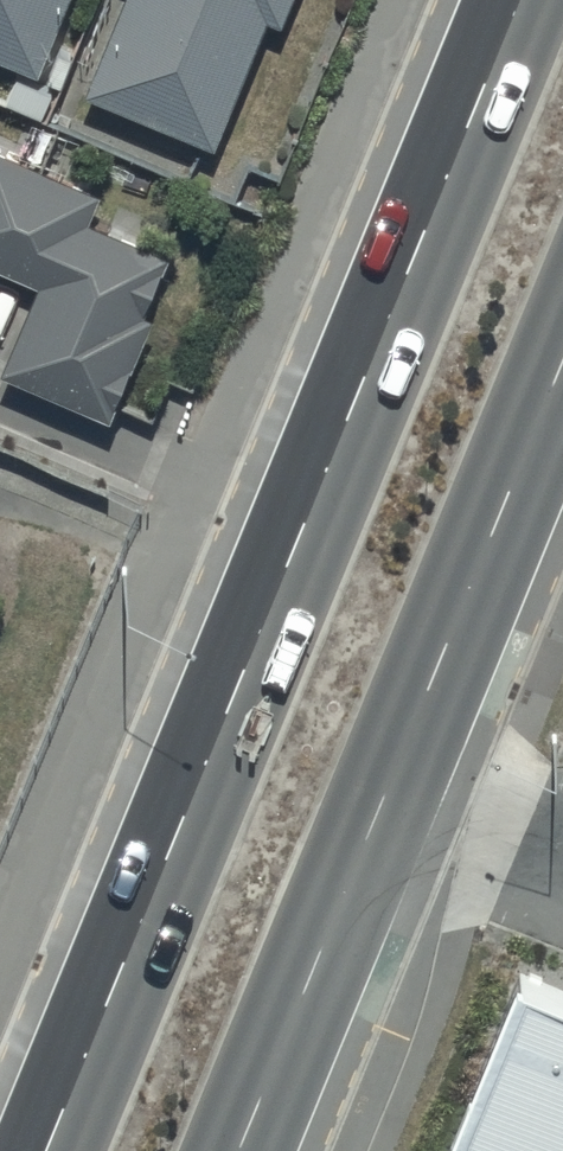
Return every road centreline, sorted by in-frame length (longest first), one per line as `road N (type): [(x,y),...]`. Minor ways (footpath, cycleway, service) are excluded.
road 1 (trunk): [(61,1150),(526,0)]
road 2 (trunk): [(562,357),(236,1150)]

